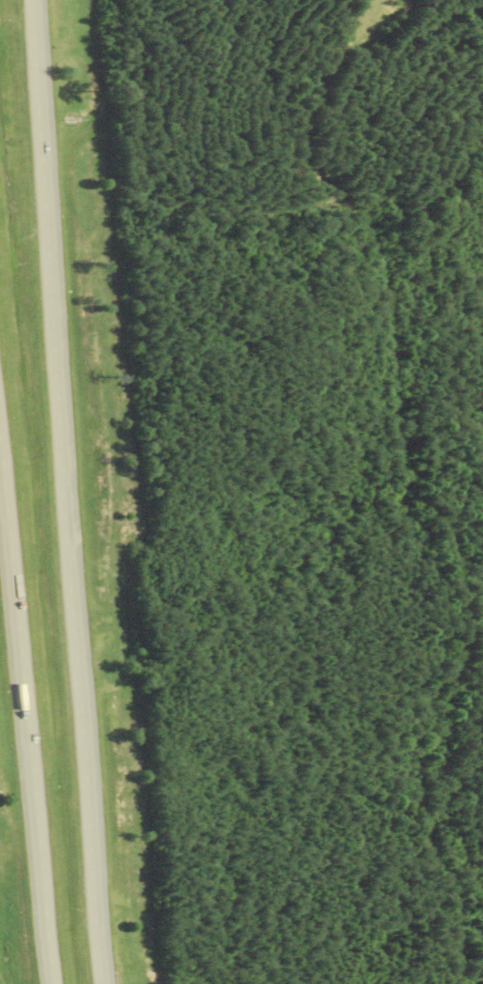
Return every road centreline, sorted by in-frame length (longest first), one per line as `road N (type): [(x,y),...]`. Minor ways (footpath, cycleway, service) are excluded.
road 1 (motorway): [(106,983),(66,537),(35,0)]
road 2 (motorway): [(0,488),(52,983)]

